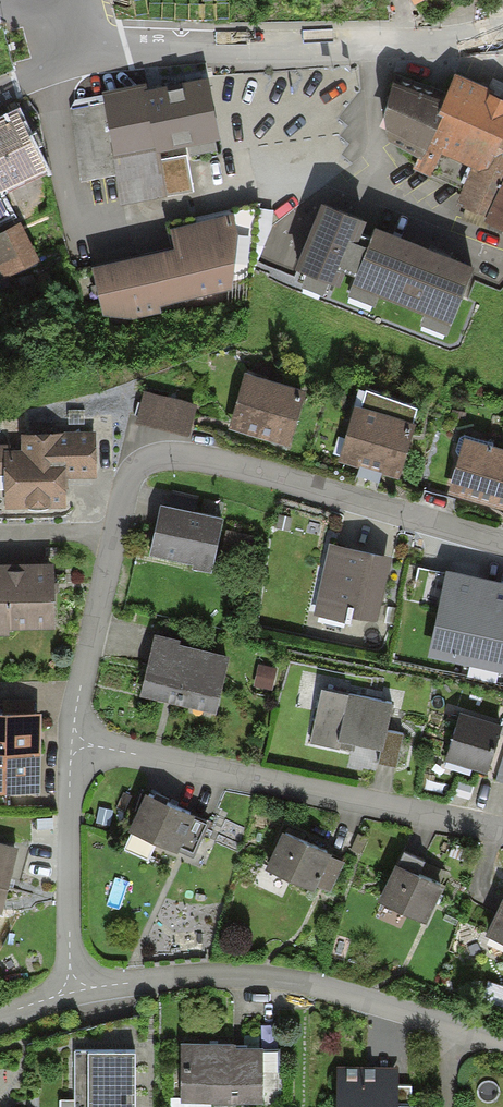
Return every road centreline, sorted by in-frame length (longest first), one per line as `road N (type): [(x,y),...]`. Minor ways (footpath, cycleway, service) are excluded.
road 1 (residential): [(70,743),(113,519),(129,476),(147,459),(210,458),(502,538)]
road 2 (residential): [(502,831),(70,743)]
road 3 (residential): [(72,992),(263,975),(502,1041)]
road 4 (residential): [(502,32),(368,45),(96,41)]
road 5 (residential): [(72,992),(70,743)]

